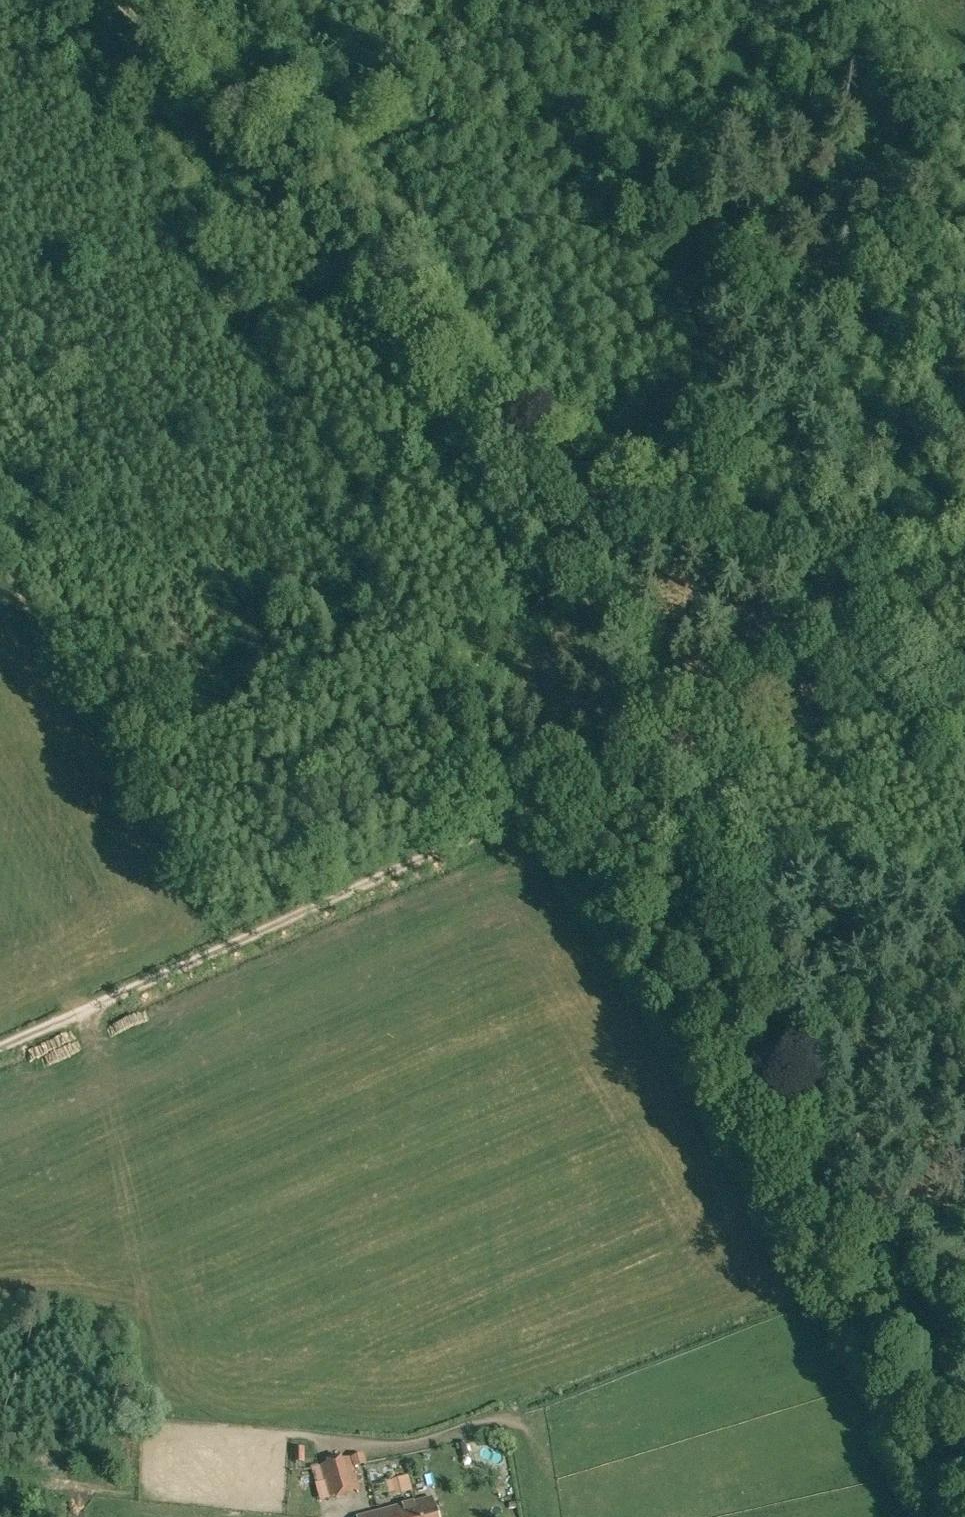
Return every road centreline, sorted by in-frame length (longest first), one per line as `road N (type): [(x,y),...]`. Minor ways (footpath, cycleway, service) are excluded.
road 1 (track): [(964,1466),(909,1388),(834,1257),(789,1147),(670,742),(501,459)]
road 2 (track): [(107,0),(383,269),(416,339),(501,459),(874,601),(964,613)]
road 3 (track): [(964,617),(0,1037)]

